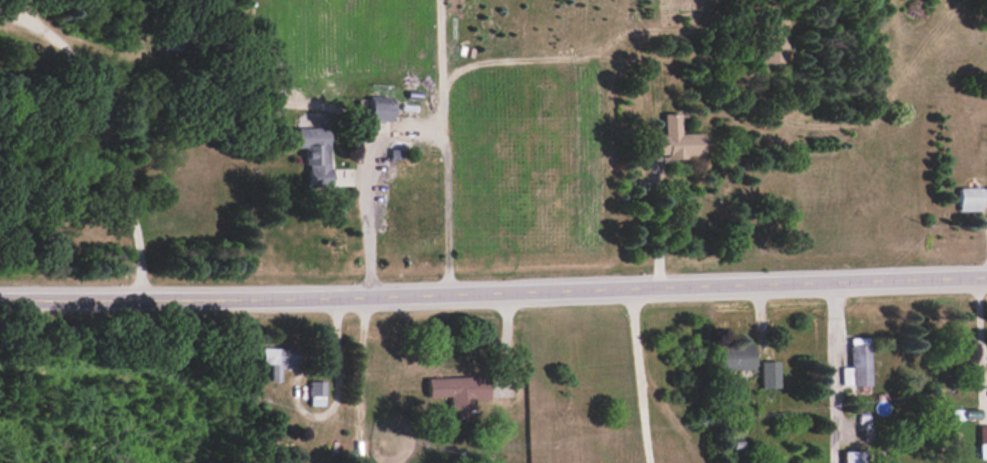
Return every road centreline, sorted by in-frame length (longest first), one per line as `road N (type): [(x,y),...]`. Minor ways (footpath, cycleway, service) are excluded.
road 1 (tertiary): [(986,276),(295,300),(0,300)]

